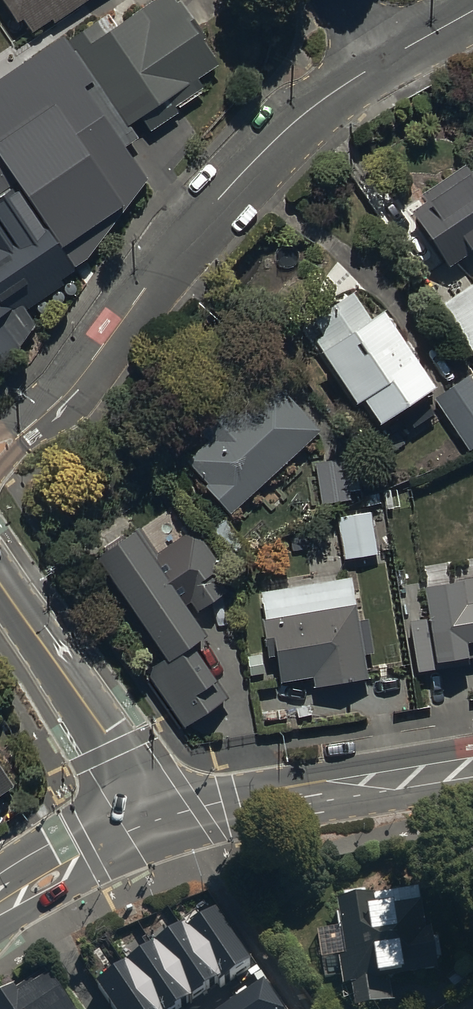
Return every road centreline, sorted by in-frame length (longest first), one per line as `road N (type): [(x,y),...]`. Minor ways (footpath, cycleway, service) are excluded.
road 1 (residential): [(0,440),(64,396),(144,287),(279,136),(381,63)]
road 2 (tertiary): [(153,821),(251,797),(472,766)]
road 3 (tertiary): [(153,821),(115,749),(0,583)]
road 4 (tertiary): [(0,906),(153,821)]

